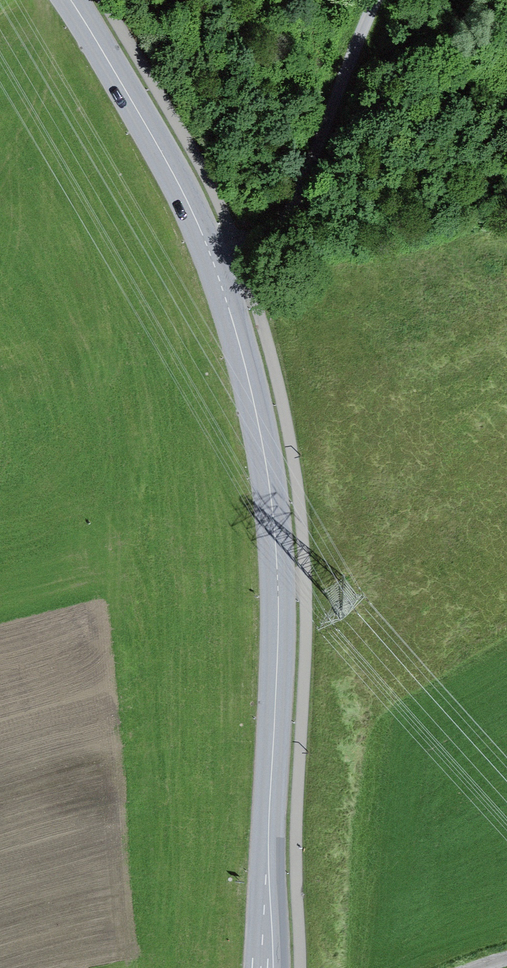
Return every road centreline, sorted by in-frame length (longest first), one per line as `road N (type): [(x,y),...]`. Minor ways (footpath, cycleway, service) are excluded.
road 1 (primary): [(266,967),(277,585),(264,446),(212,258),(162,143),(71,0)]
road 2 (track): [(378,0),(292,206),(278,229),(238,248)]

